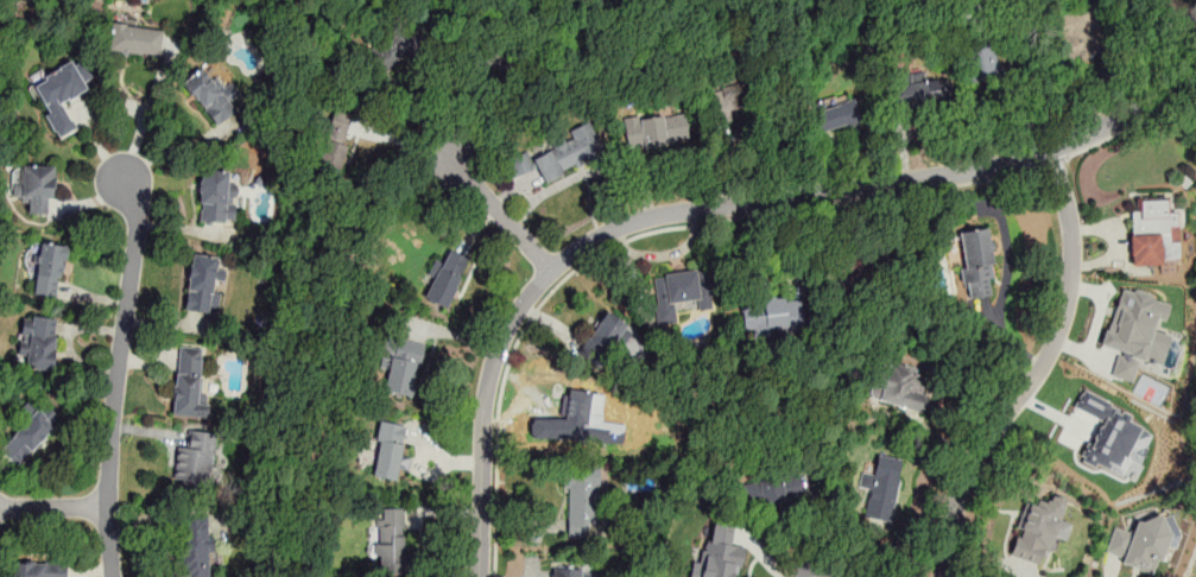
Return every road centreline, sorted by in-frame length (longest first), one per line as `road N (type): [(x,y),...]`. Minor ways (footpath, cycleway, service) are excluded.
road 1 (residential): [(480,576),(489,374),(518,311),(575,251),(619,227),(669,214),(1007,163),(1097,129),(1195,68)]
road 2 (residential): [(944,576),(969,468),(1065,316),(1069,213),(1051,150)]
road 3 (residential): [(120,173),(138,215),(112,426),(113,576)]
road 4 (residential): [(550,270),(454,161)]

